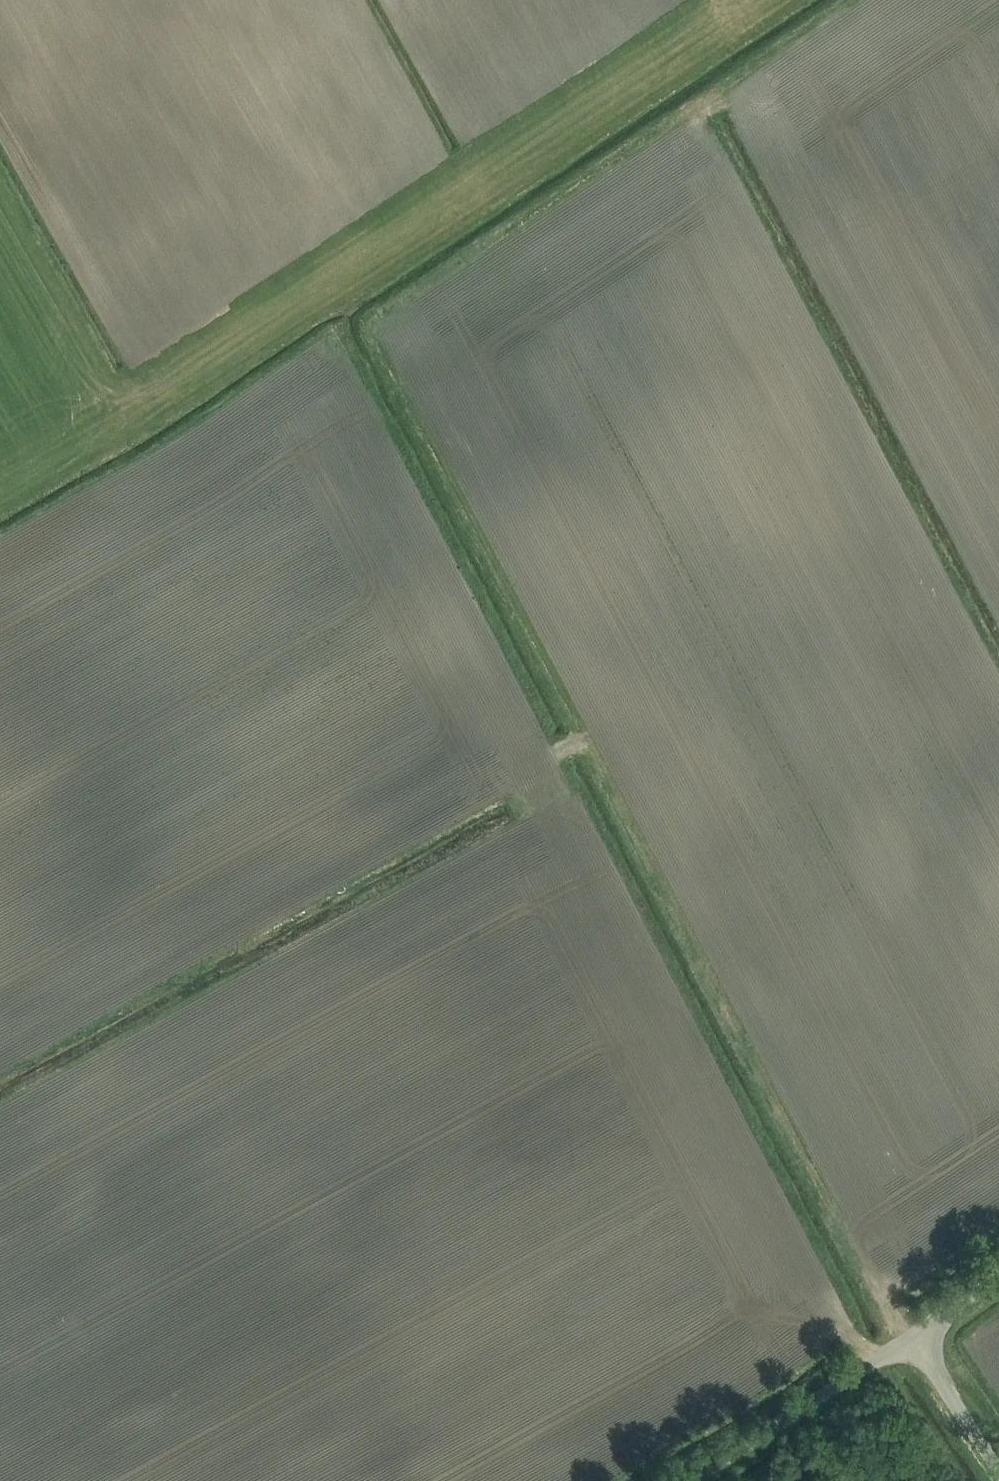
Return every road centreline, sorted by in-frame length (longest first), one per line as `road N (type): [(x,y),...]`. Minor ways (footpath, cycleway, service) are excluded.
road 1 (track): [(845,0),(361,319),(893,1346)]
road 2 (unclassified): [(683,1480),(909,1336)]
road 3 (unclassified): [(998,1469),(909,1336)]

